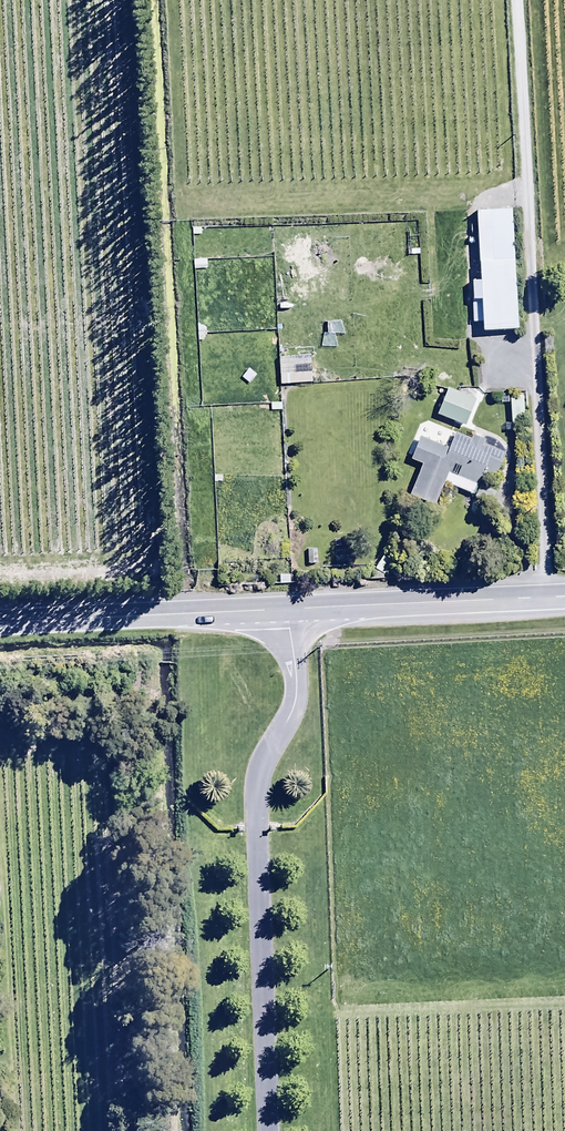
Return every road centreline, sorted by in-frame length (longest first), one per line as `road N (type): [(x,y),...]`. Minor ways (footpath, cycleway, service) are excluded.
road 1 (residential): [(286,611),(294,703),(263,763),(255,803),(267,1130)]
road 2 (secondary): [(0,625),(286,611)]
road 3 (secondary): [(286,611),(564,600)]

